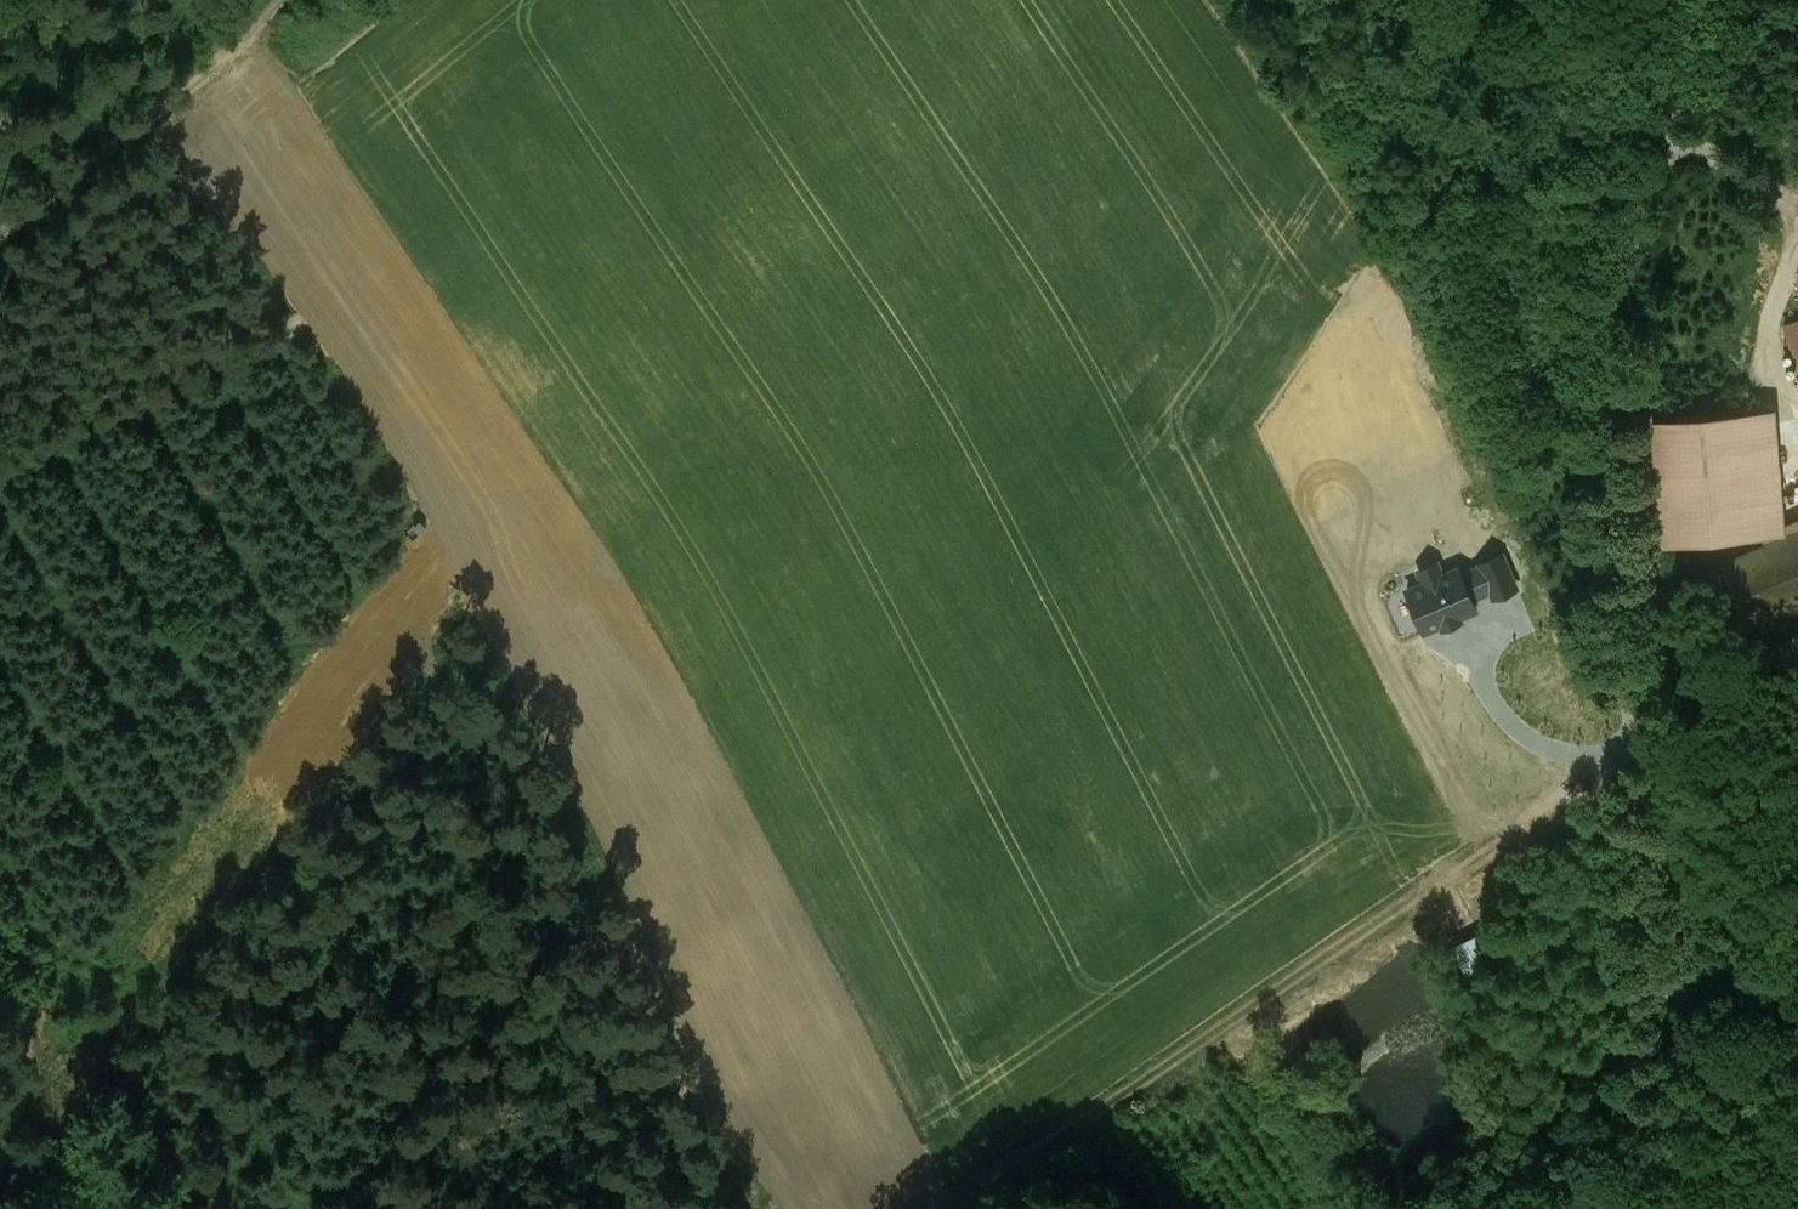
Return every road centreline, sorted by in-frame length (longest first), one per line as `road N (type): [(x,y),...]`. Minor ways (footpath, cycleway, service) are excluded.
road 1 (unclassified): [(1704,0),(1611,302),(1603,381),(1674,1208)]
road 2 (unclassified): [(0,238),(297,0)]

